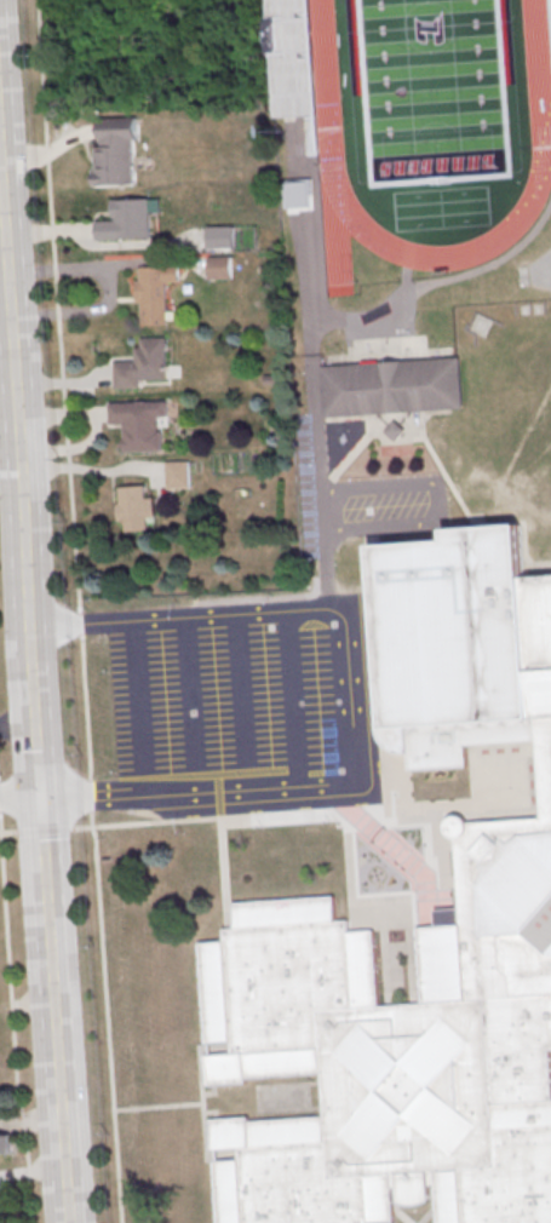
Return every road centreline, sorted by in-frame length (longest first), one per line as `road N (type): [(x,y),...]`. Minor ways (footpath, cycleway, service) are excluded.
road 1 (secondary): [(27,624),(0,172)]
road 2 (secondary): [(66,1222),(39,793)]
road 3 (secondary): [(39,793),(27,624)]

